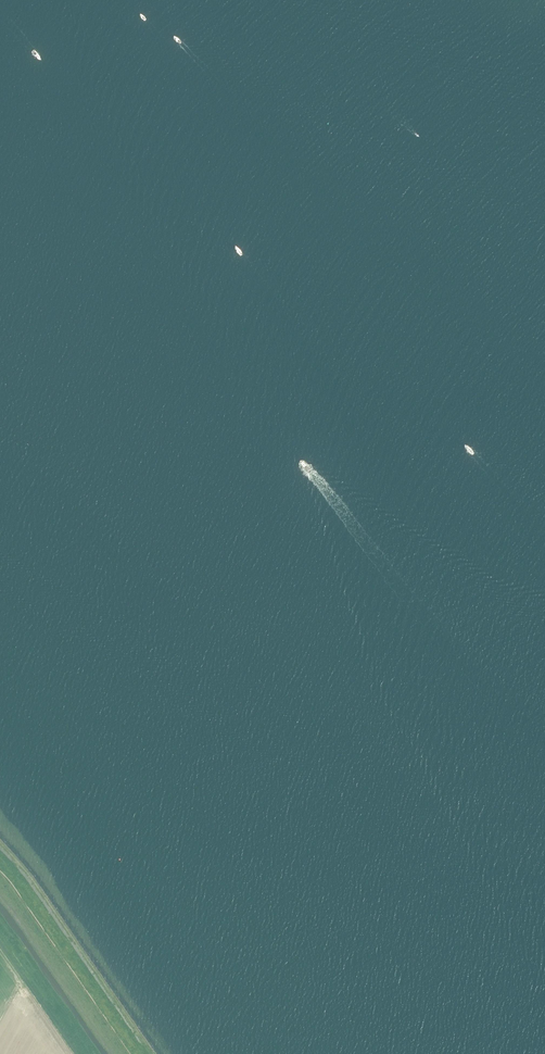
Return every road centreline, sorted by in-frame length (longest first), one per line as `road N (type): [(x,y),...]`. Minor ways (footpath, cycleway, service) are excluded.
road 1 (track): [(90,1053),(0,922)]

